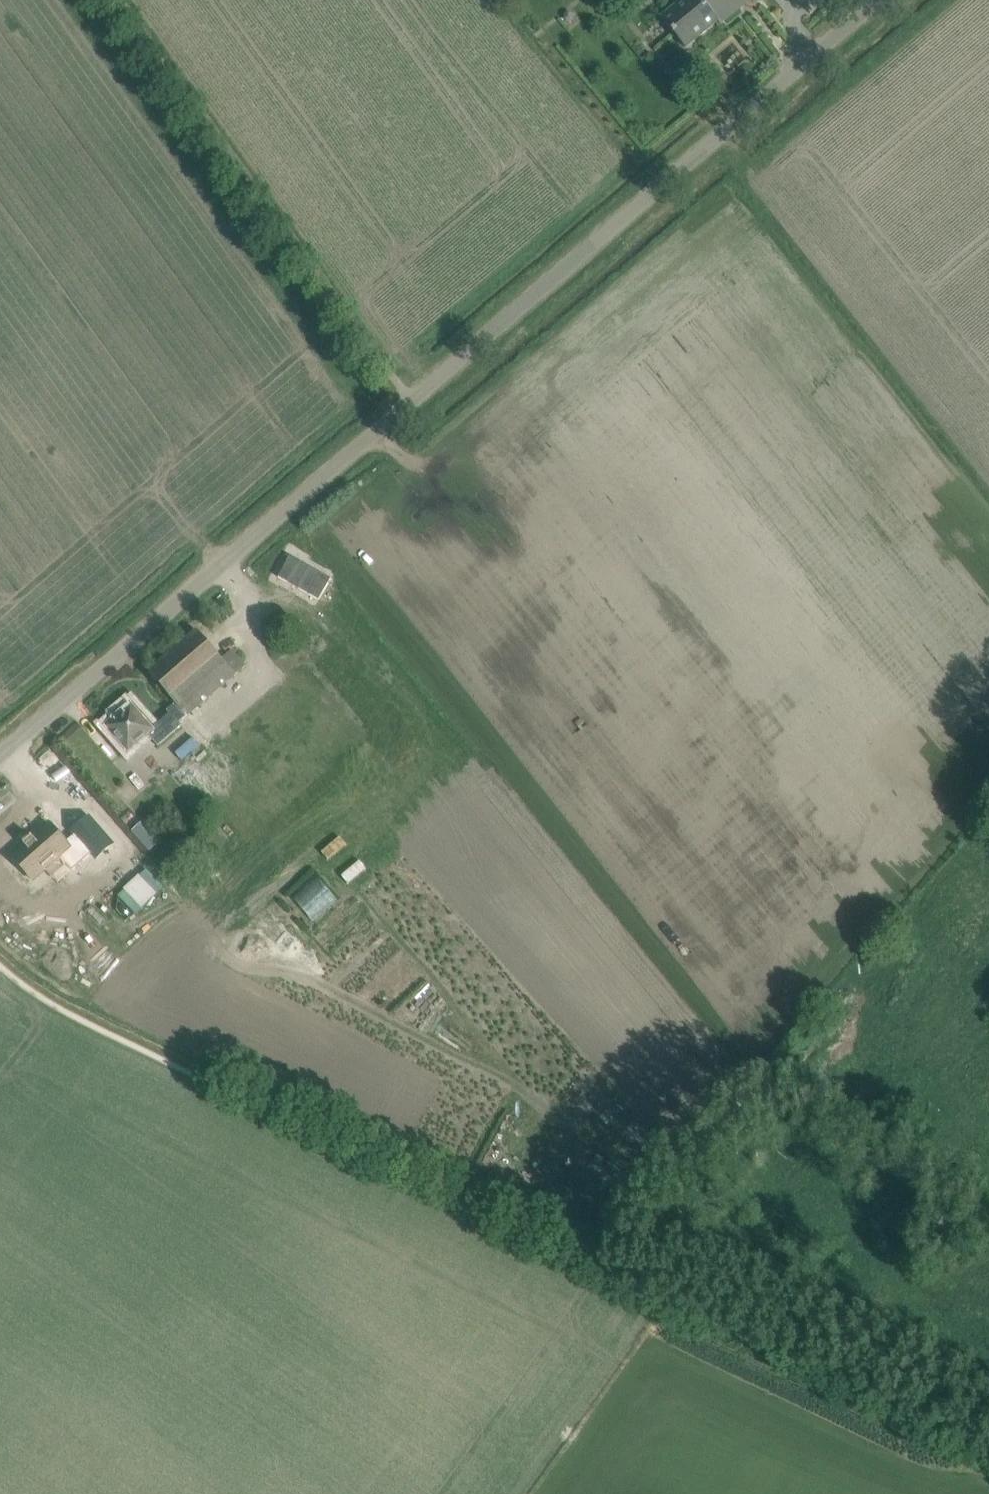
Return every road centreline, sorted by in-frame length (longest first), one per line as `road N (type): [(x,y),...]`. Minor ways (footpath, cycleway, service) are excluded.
road 1 (unclassified): [(0,755),(878,0)]

